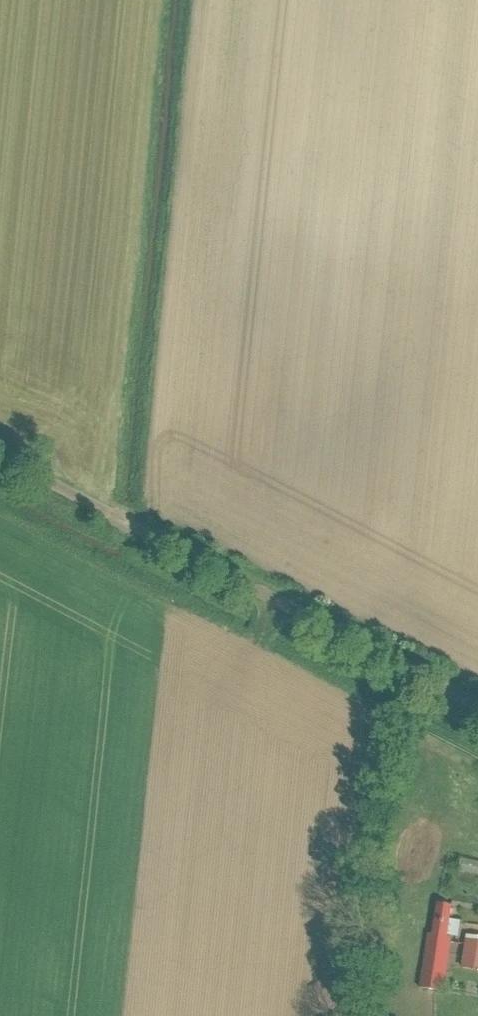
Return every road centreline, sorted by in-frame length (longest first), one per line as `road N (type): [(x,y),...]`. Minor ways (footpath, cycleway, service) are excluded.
road 1 (residential): [(477,707),(0,459)]

